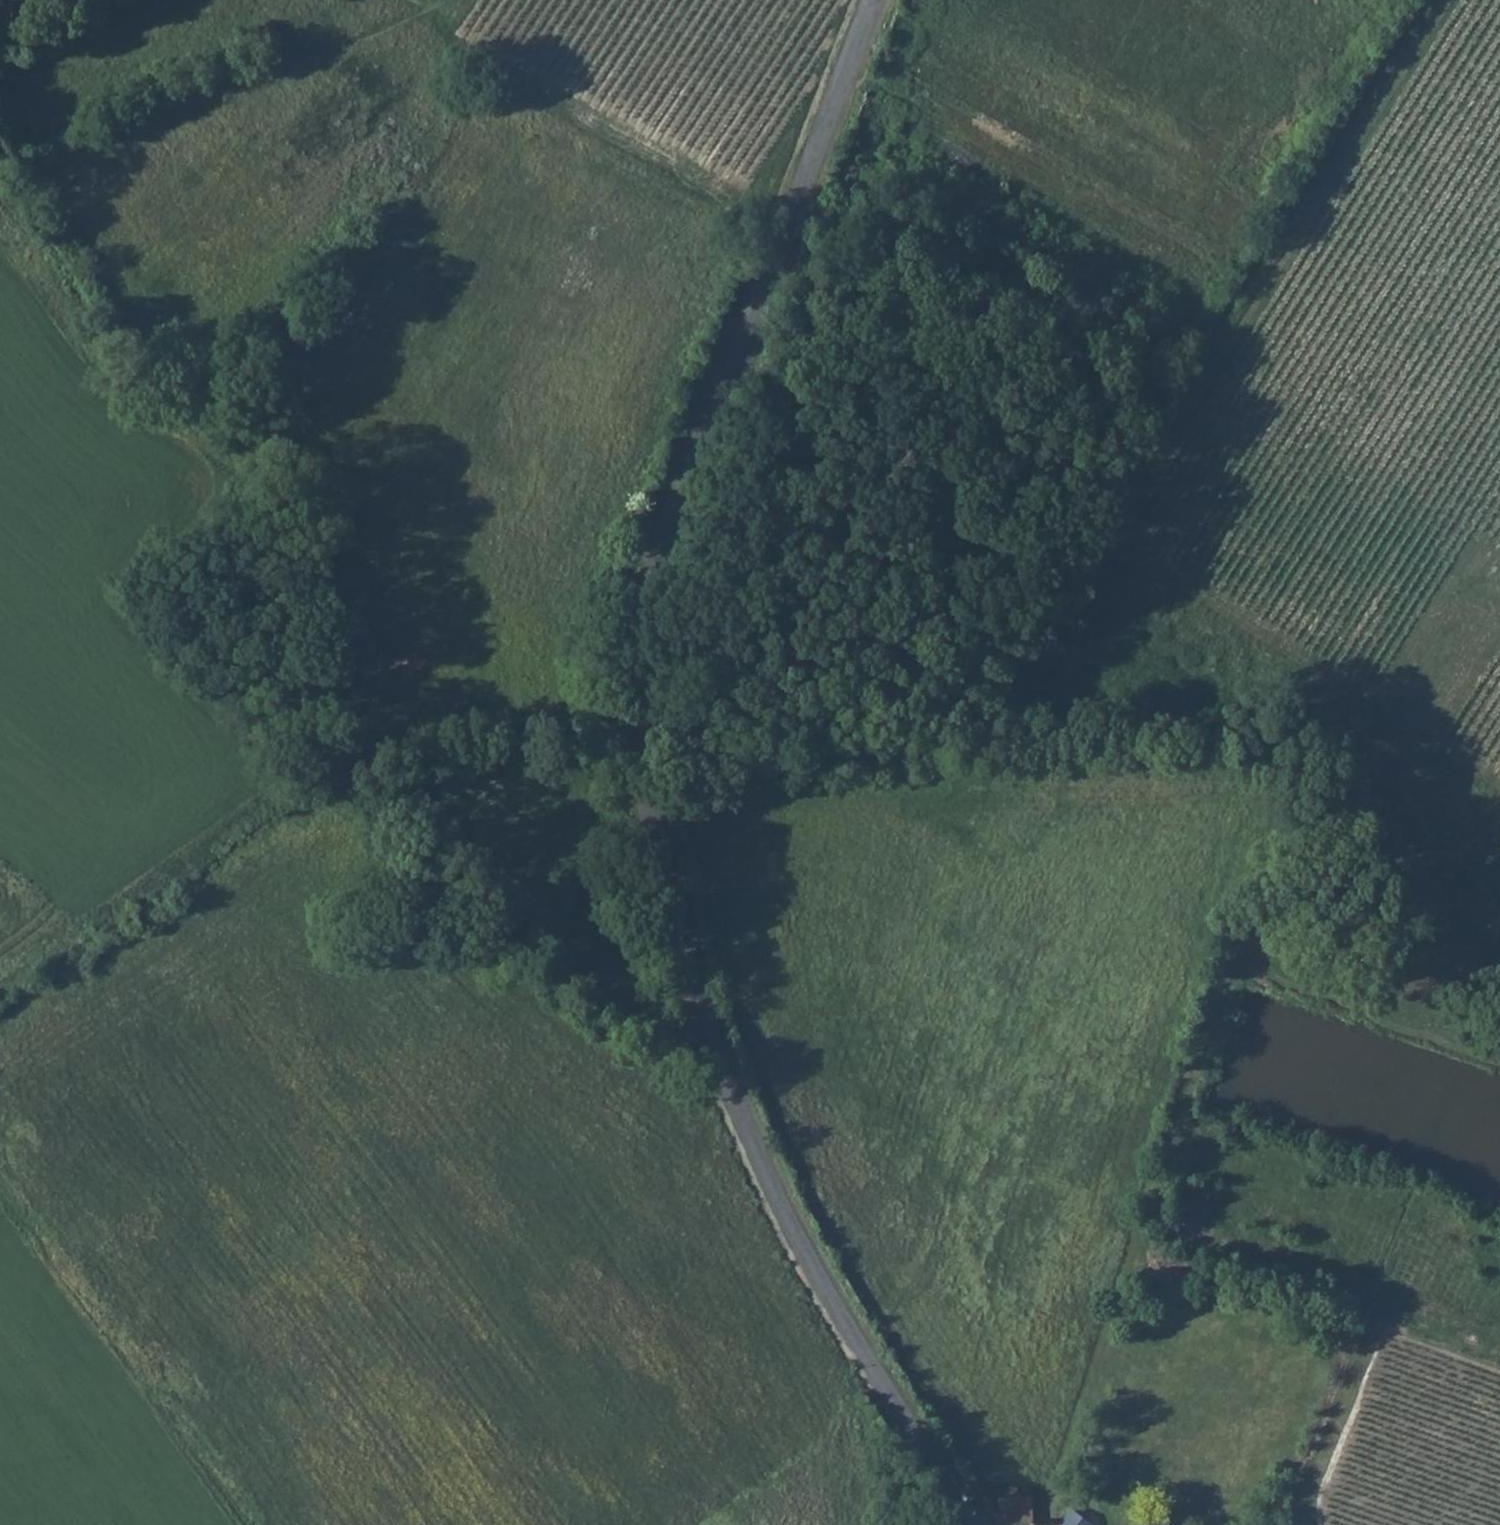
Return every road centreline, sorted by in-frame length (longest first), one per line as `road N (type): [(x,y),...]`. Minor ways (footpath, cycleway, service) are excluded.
road 1 (unclassified): [(879,0),(665,592),(647,728),(662,837),(690,947),(726,1078),(767,1180),(971,1524)]

